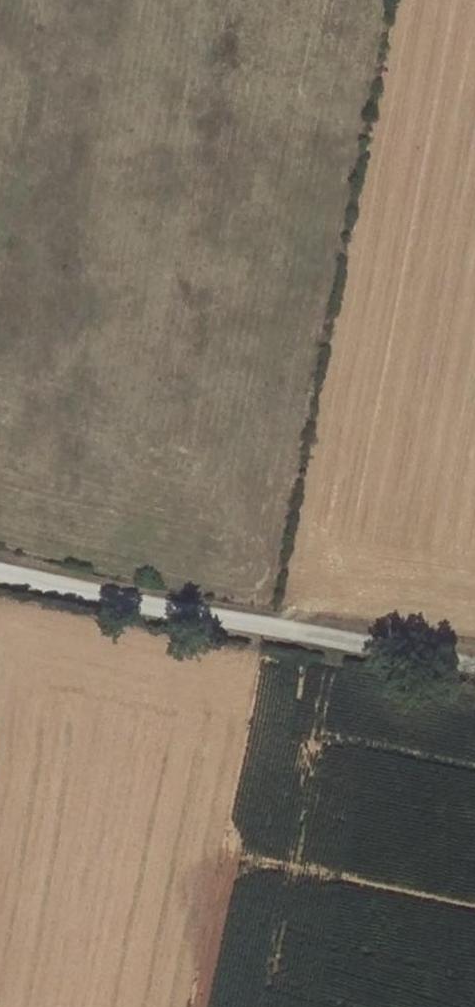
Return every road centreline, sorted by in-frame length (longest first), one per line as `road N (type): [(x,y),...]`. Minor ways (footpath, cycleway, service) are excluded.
road 1 (unclassified): [(474,661),(0,576)]

